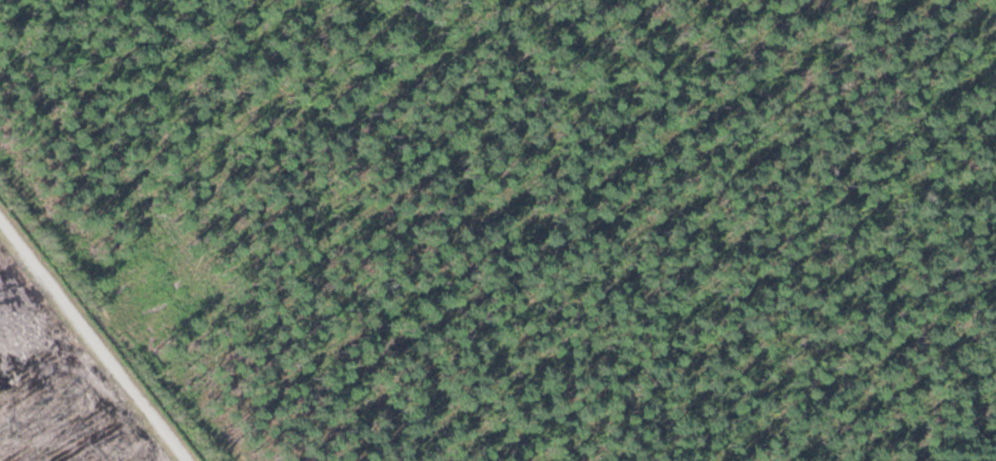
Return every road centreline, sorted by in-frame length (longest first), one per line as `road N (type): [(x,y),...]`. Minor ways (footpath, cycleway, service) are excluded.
road 1 (track): [(188,460),(0,217)]

